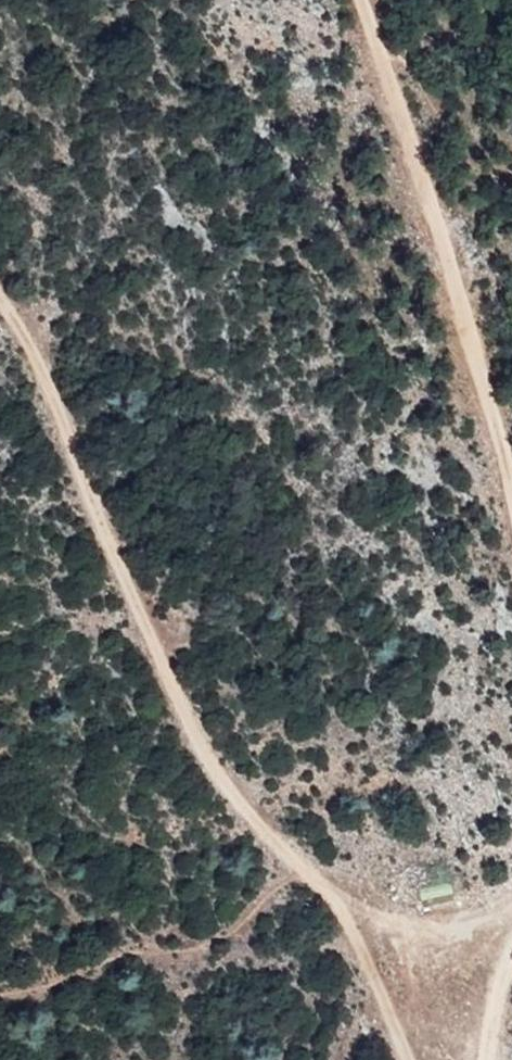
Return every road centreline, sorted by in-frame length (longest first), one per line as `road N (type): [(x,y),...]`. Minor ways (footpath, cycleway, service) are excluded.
road 1 (track): [(0,331),(29,379),(132,639),(185,747),(240,818),(359,933),(401,1059)]
road 2 (track): [(511,500),(382,57),(354,0)]
road 3 (track): [(359,933),(441,927),(511,906)]
road 4 (track): [(486,1059),(511,942)]

